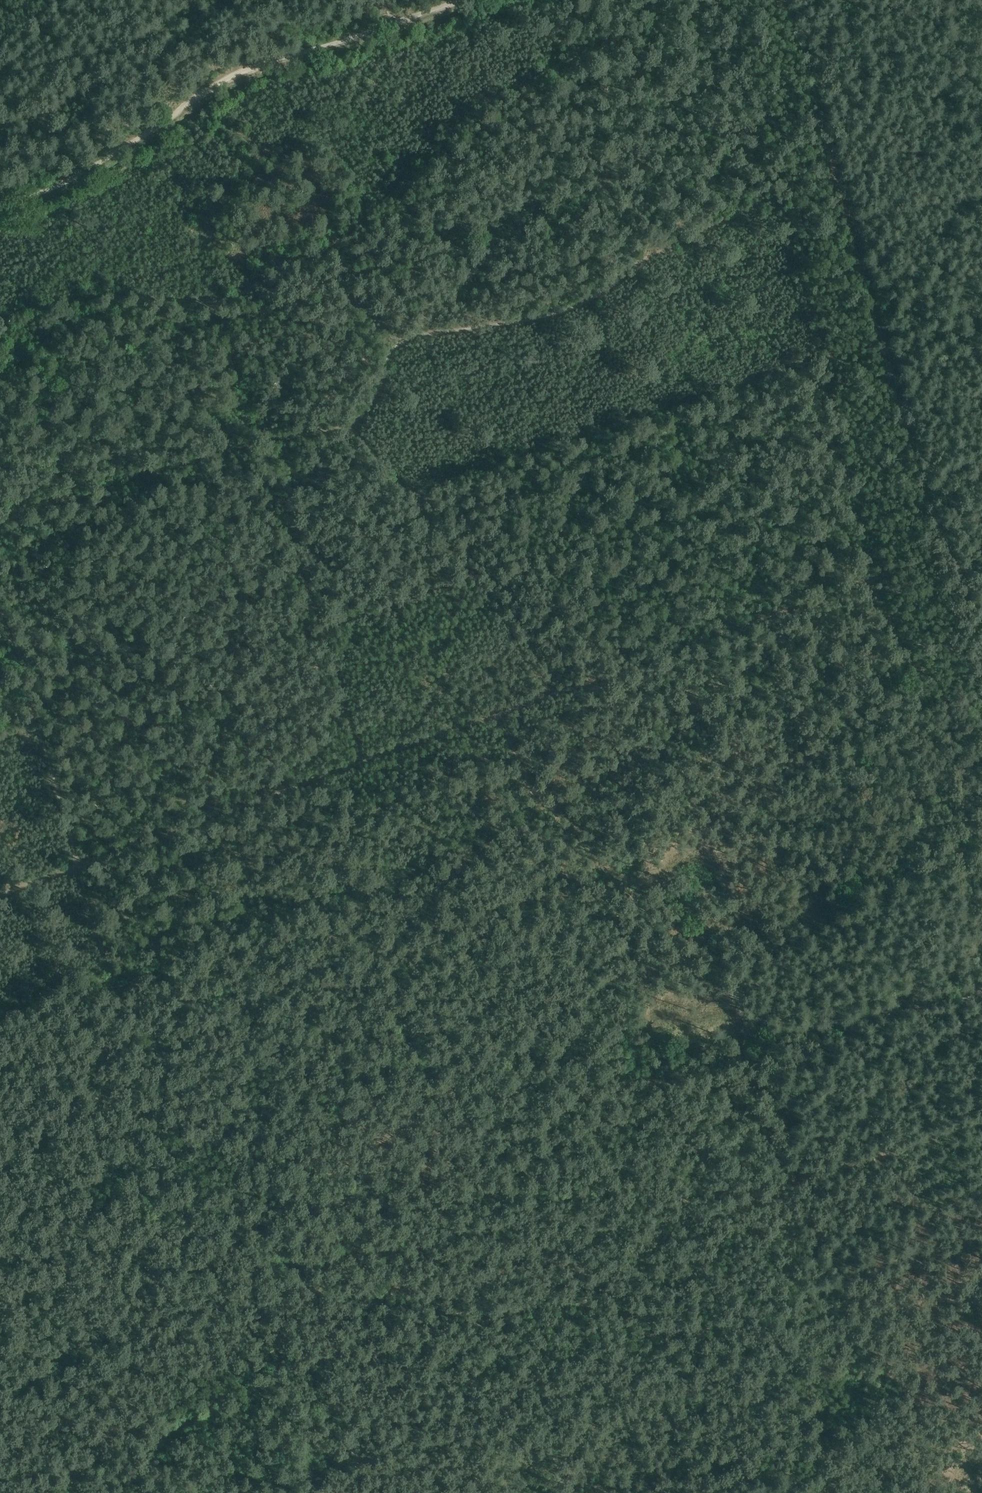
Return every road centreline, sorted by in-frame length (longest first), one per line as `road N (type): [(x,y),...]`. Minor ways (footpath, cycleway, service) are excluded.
road 1 (track): [(84,1492),(328,1308),(387,1295),(516,1138),(620,1078),(690,1073),(778,1036),(981,989)]
road 2 (track): [(460,0),(253,69),(64,186),(0,207)]

